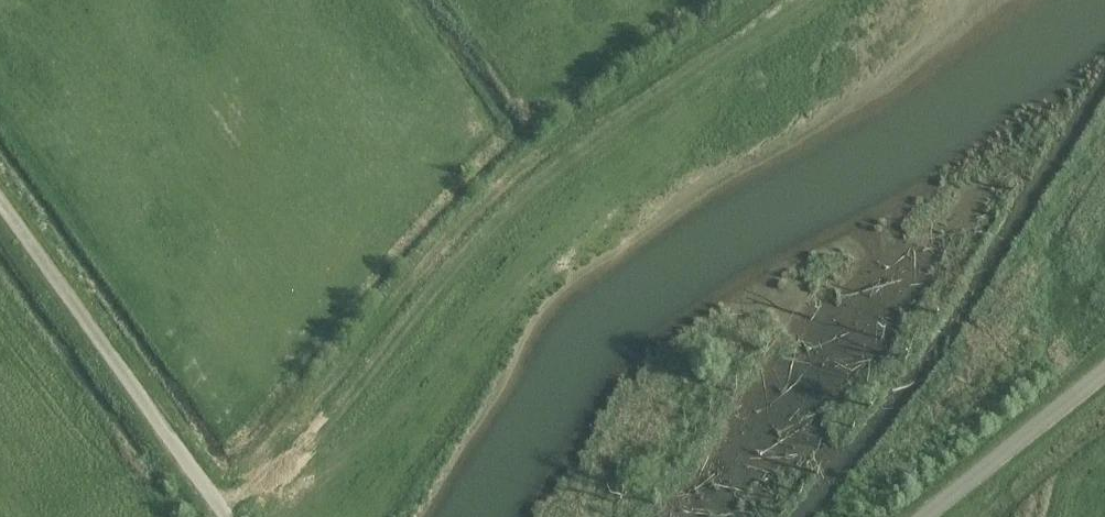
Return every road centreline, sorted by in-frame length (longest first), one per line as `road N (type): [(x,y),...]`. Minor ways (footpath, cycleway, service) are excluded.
road 1 (track): [(805,0),(517,201),(298,451),(225,515)]
road 2 (unclassified): [(225,515),(0,198)]
road 3 (unclassified): [(1104,374),(930,516)]

